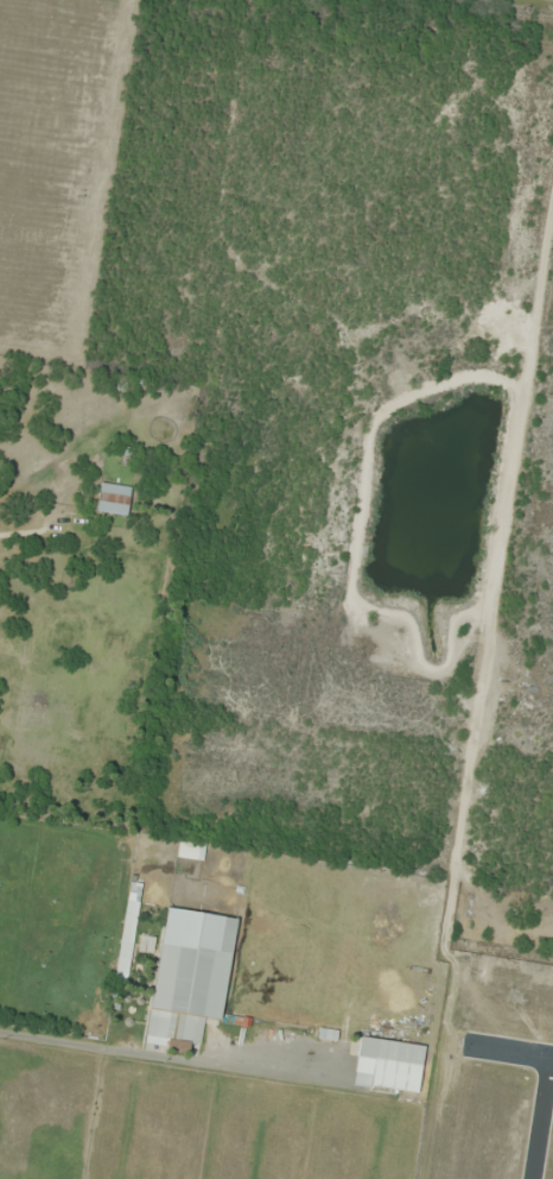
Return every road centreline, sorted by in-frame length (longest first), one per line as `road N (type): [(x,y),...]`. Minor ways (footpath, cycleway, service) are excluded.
road 1 (residential): [(548,1055),(530,1178)]

